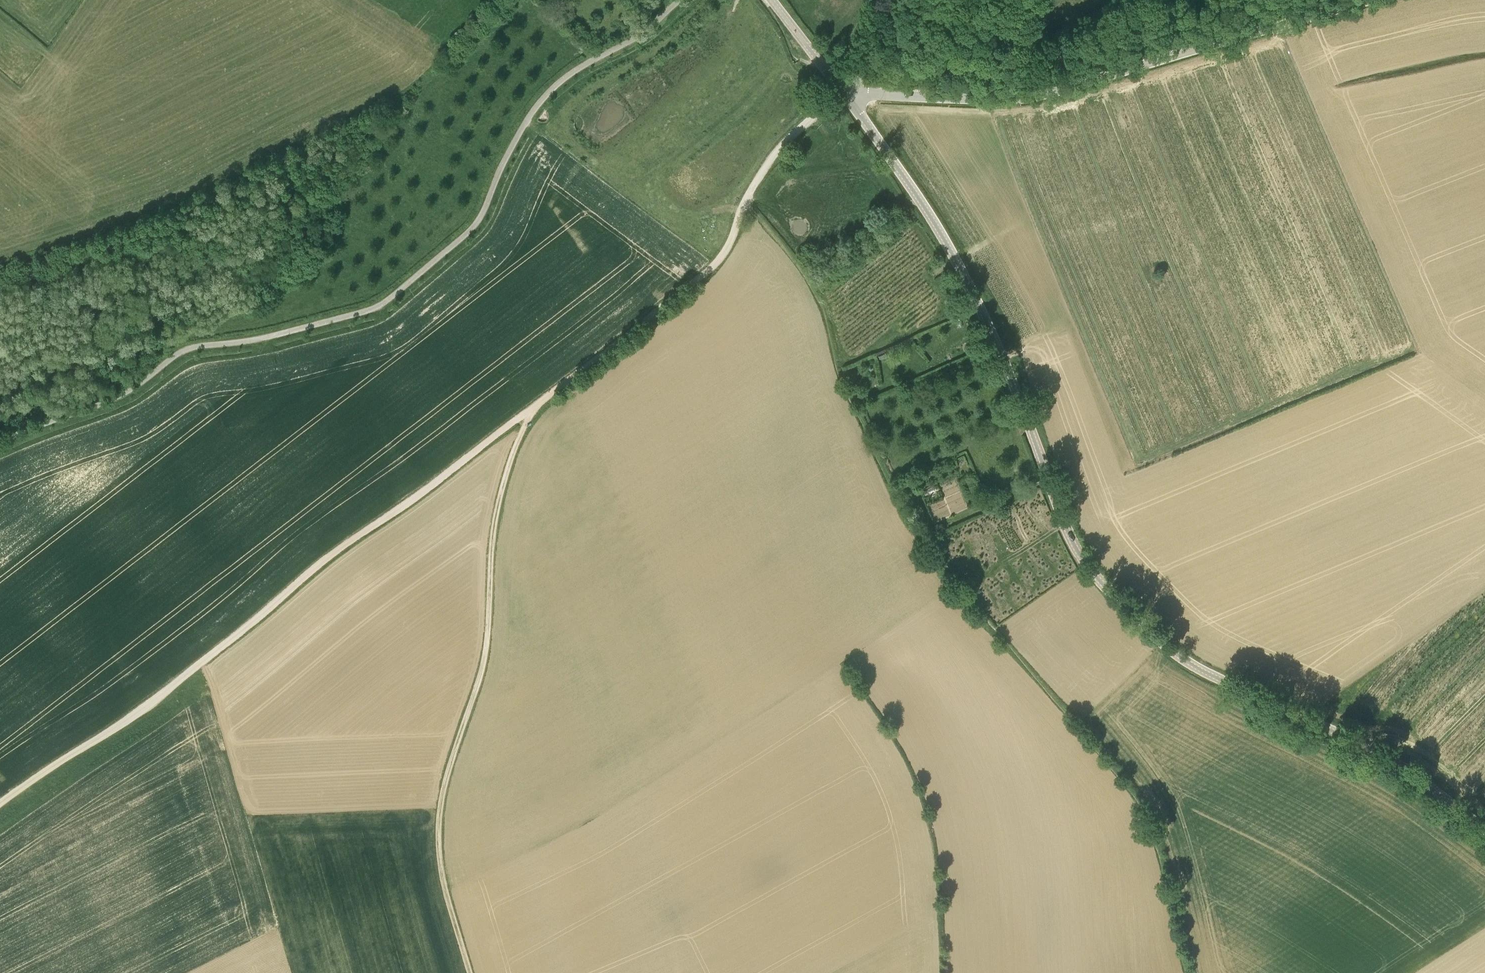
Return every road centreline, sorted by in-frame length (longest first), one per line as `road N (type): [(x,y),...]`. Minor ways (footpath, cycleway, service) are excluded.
road 1 (tertiary): [(1484,828),(1376,750),(1192,665),(1092,571),(1068,533),(958,263),(842,89)]
road 2 (unclassified): [(0,441),(117,398),(188,348),(262,338),(383,303),(475,225),(548,92),(679,0)]
road 3 (track): [(533,409),(337,549),(151,702),(0,803)]
road 4 (track): [(469,972),(441,871),(440,818),(483,668),(496,510),(533,409)]
road 5 (unclassified): [(842,89),(1029,96),(1365,0)]
road 6 (track): [(748,199),(713,266),(533,409)]
road 7 (unclassified): [(842,89),(863,75),(943,65),(962,55),(969,42),(967,0)]
road 8 (track): [(842,89),(774,157),(748,199)]

